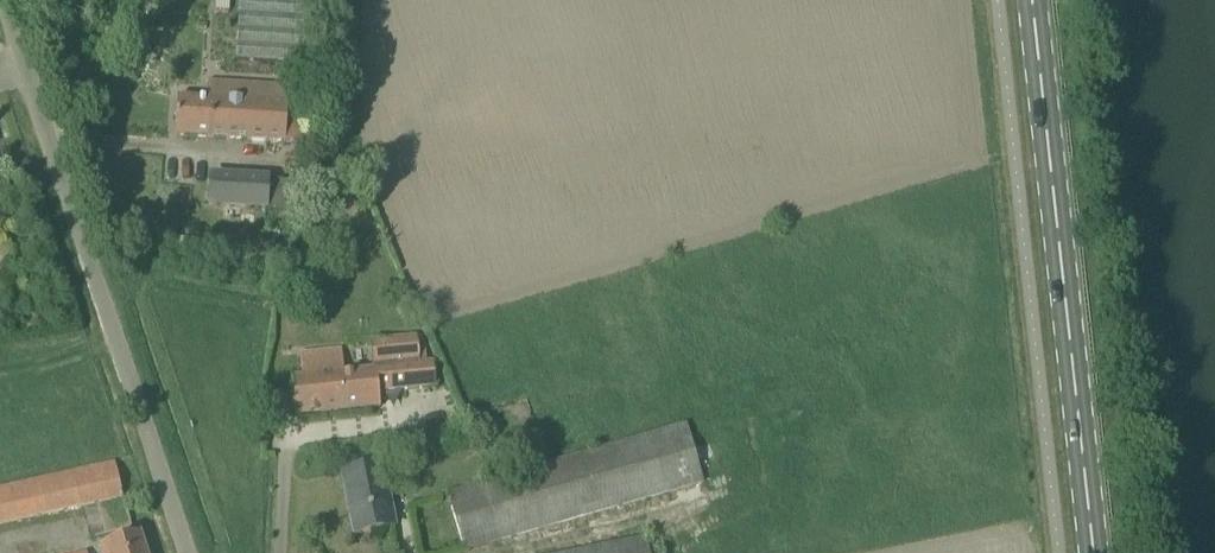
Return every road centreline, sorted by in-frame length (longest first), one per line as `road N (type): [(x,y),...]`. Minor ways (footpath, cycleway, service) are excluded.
road 1 (unclassified): [(184,552),(4,0)]
road 2 (primary): [(1097,552),(1036,0)]

